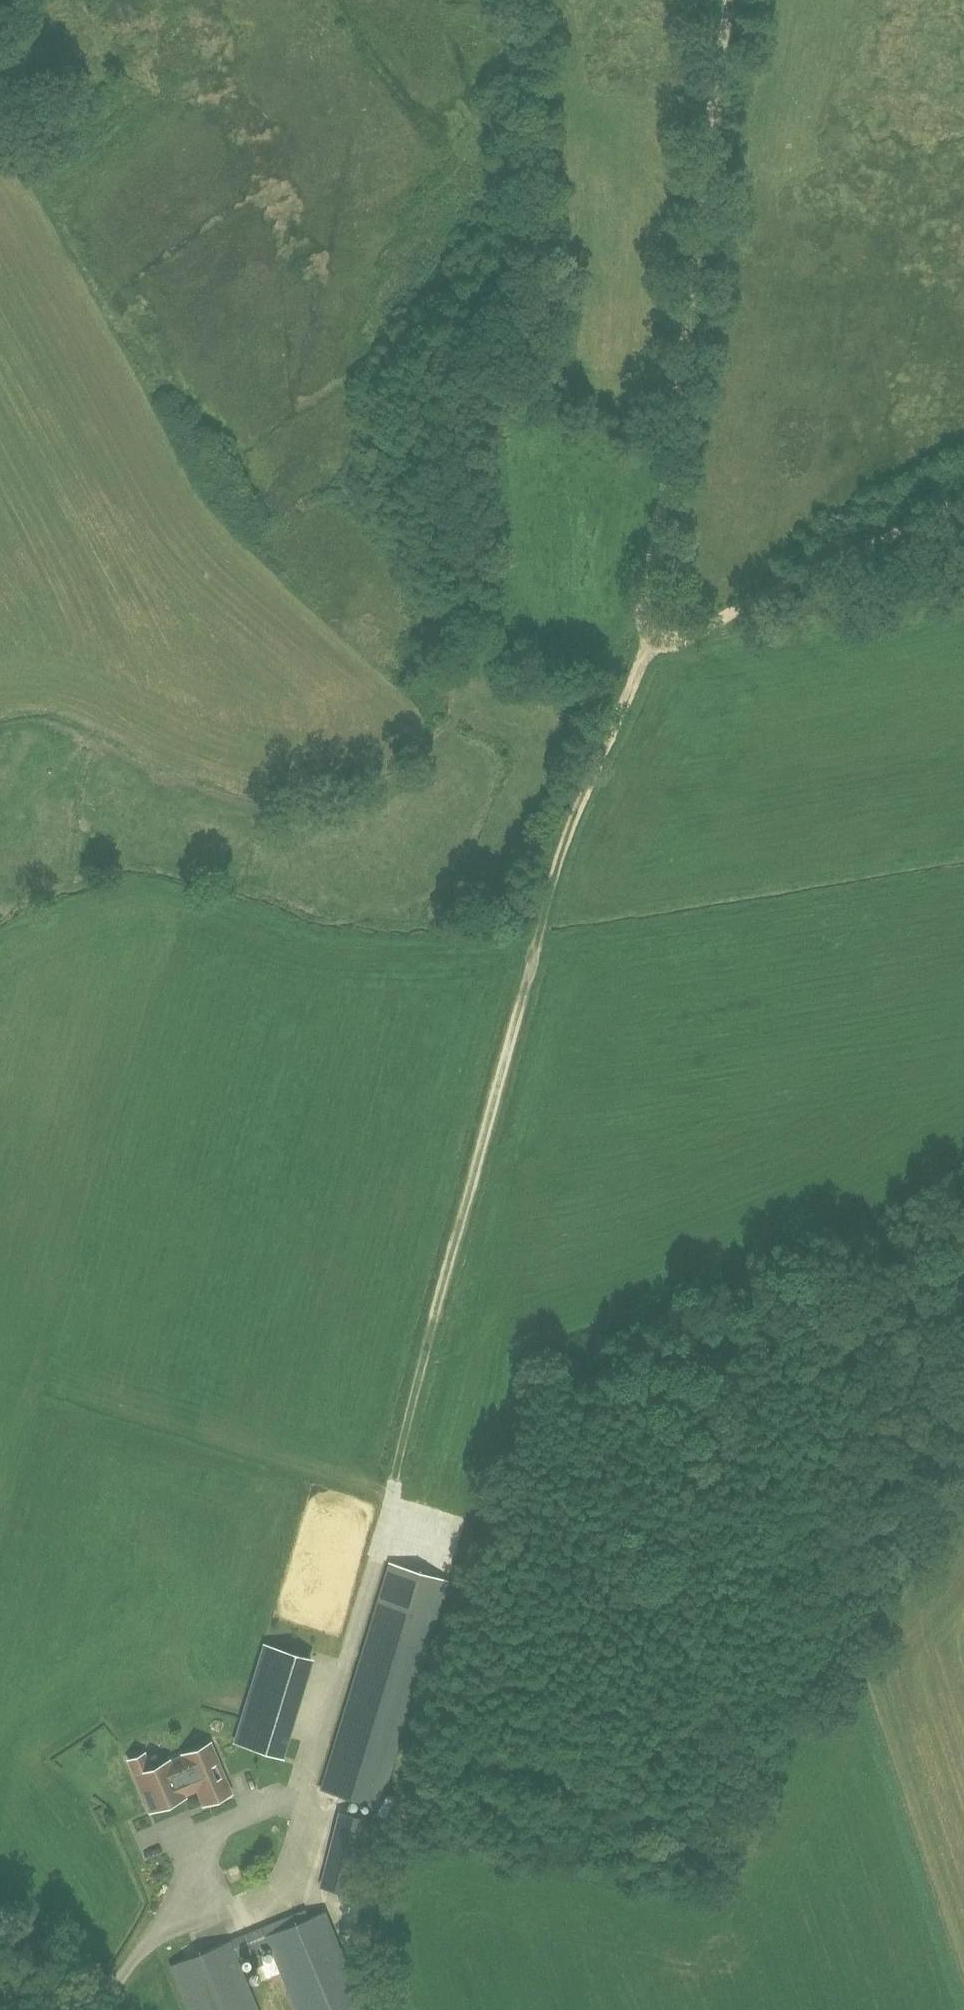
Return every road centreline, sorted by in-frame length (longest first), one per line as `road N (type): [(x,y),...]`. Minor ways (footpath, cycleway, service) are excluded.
road 1 (unclassified): [(107,2009),(126,1969),(157,1941),(257,1897),(297,1861),(318,1744),(560,855)]
road 2 (track): [(641,655),(730,0)]
road 3 (track): [(963,496),(730,619),(641,655)]
road 4 (track): [(641,655),(560,855)]

